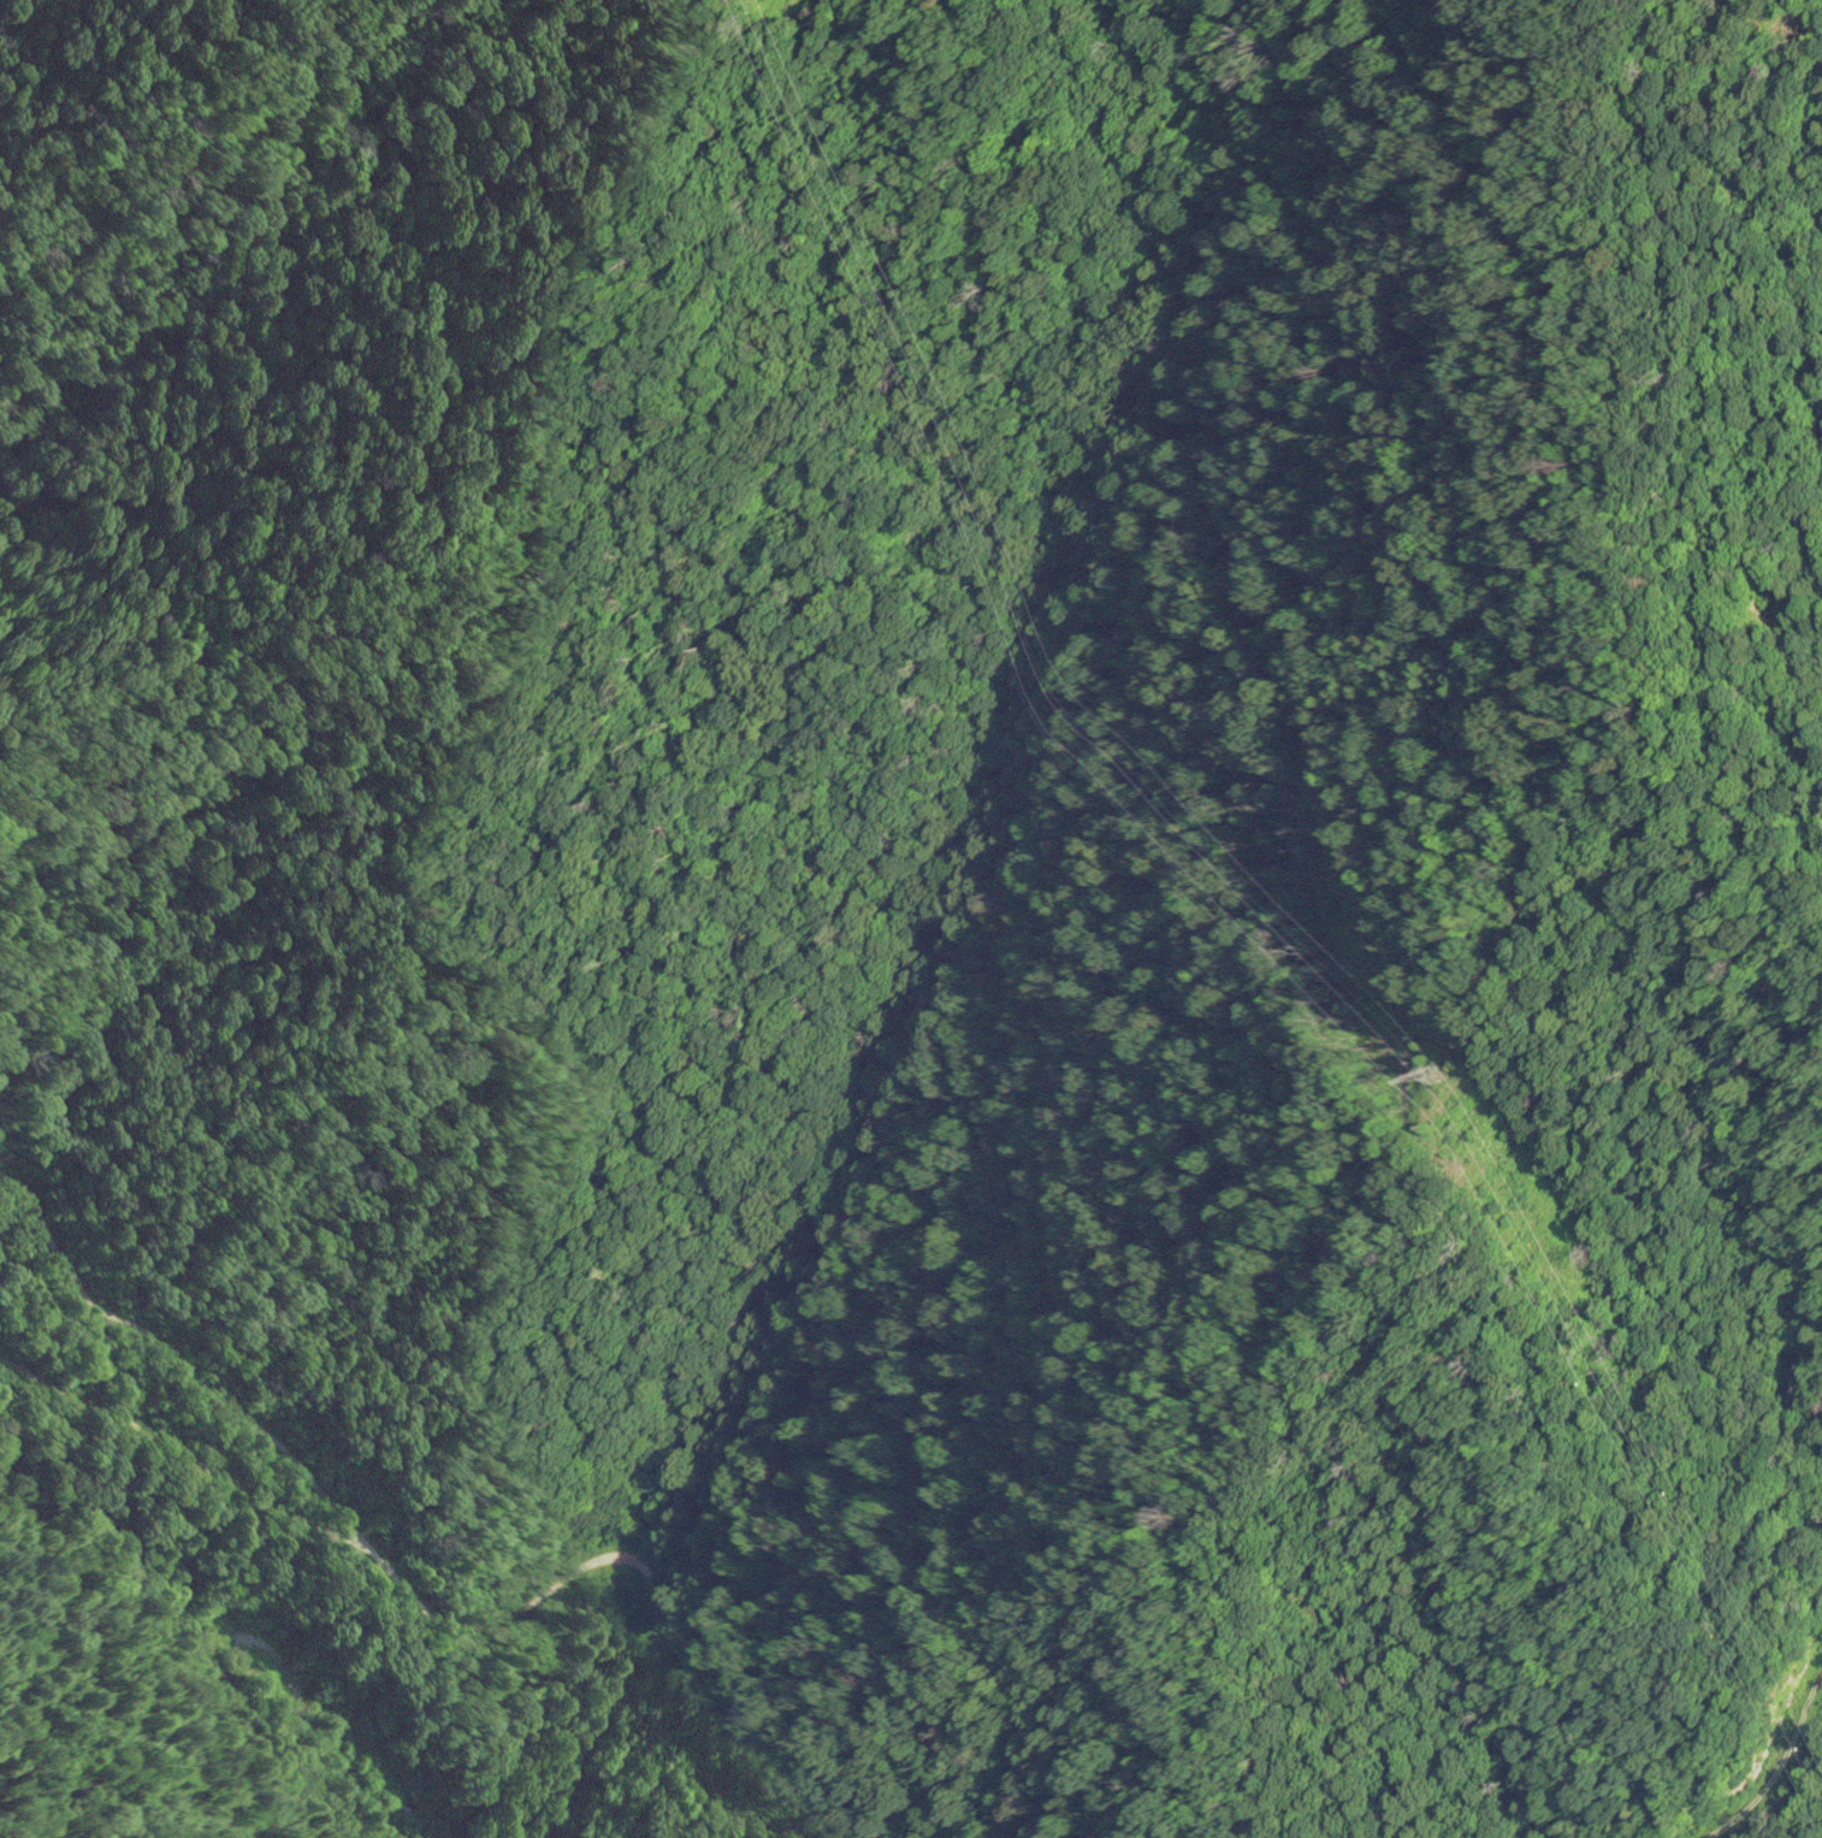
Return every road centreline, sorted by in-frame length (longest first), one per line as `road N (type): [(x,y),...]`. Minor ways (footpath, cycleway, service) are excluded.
road 1 (residential): [(533,1837),(533,1799),(617,1617),(617,1539),(591,1513),(527,1526),(391,1617),(229,1603),(0,1433)]

